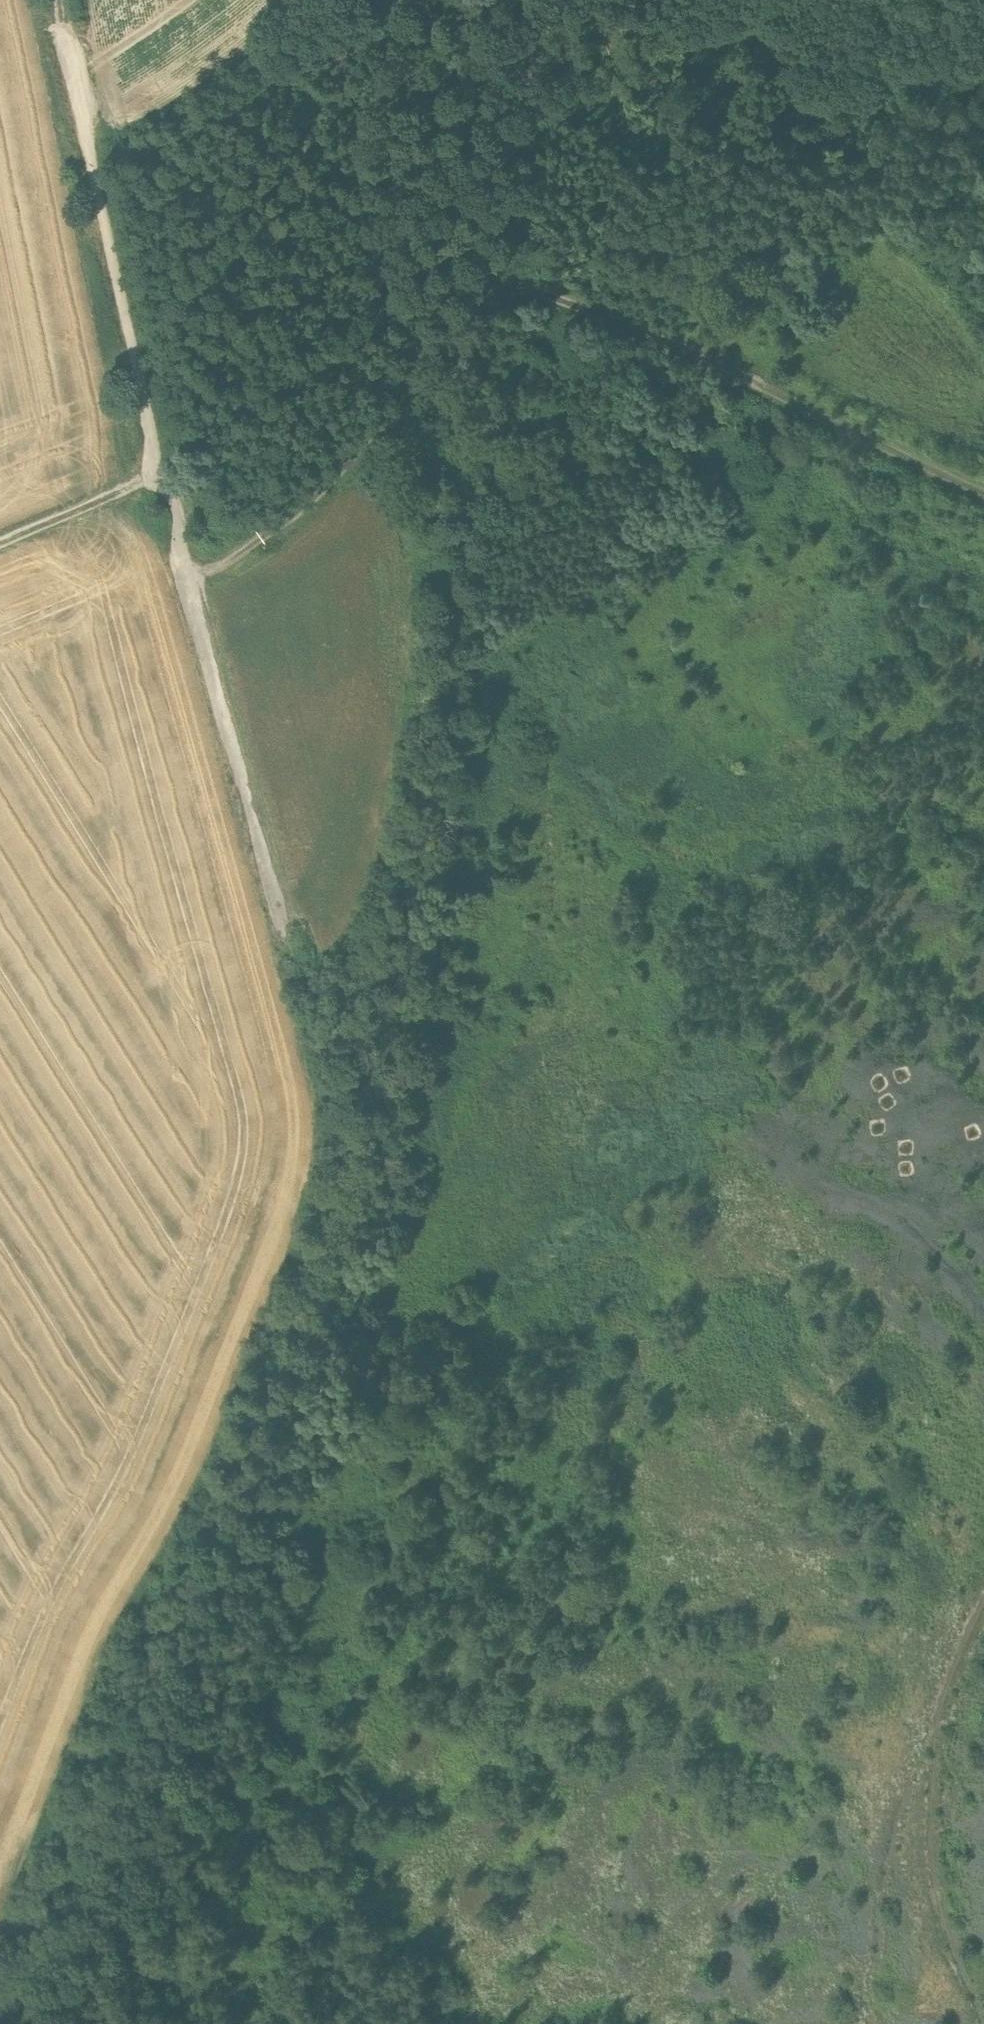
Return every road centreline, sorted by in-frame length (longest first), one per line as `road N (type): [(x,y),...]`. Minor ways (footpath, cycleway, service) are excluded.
road 1 (track): [(61,0),(163,461),(298,964)]
road 2 (track): [(190,567),(267,533),(332,484),(473,294),(569,310),(983,490)]
road 3 (track): [(163,461),(0,534)]

